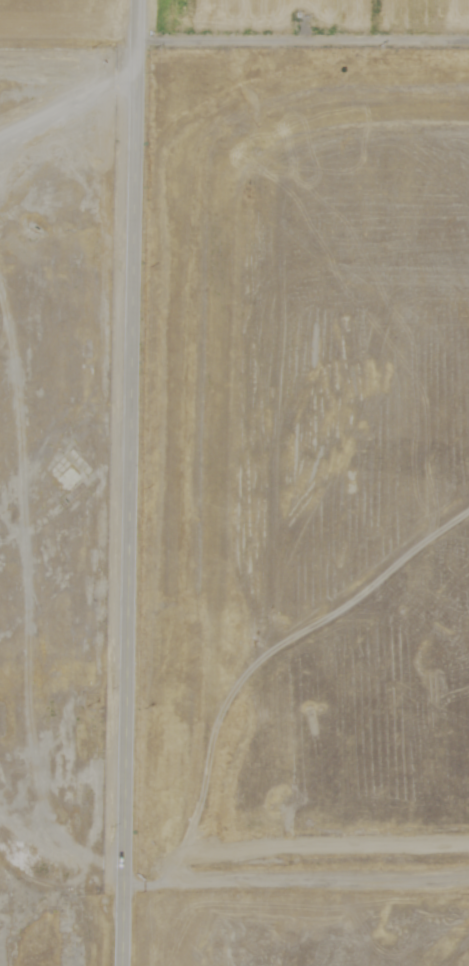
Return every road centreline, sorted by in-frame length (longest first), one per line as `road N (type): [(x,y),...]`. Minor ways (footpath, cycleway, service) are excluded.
road 1 (tertiary): [(117,965),(143,0)]
road 2 (track): [(468,876),(119,887),(0,874)]
road 3 (track): [(0,115),(61,88),(141,98)]
road 4 (track): [(0,257),(139,264)]

